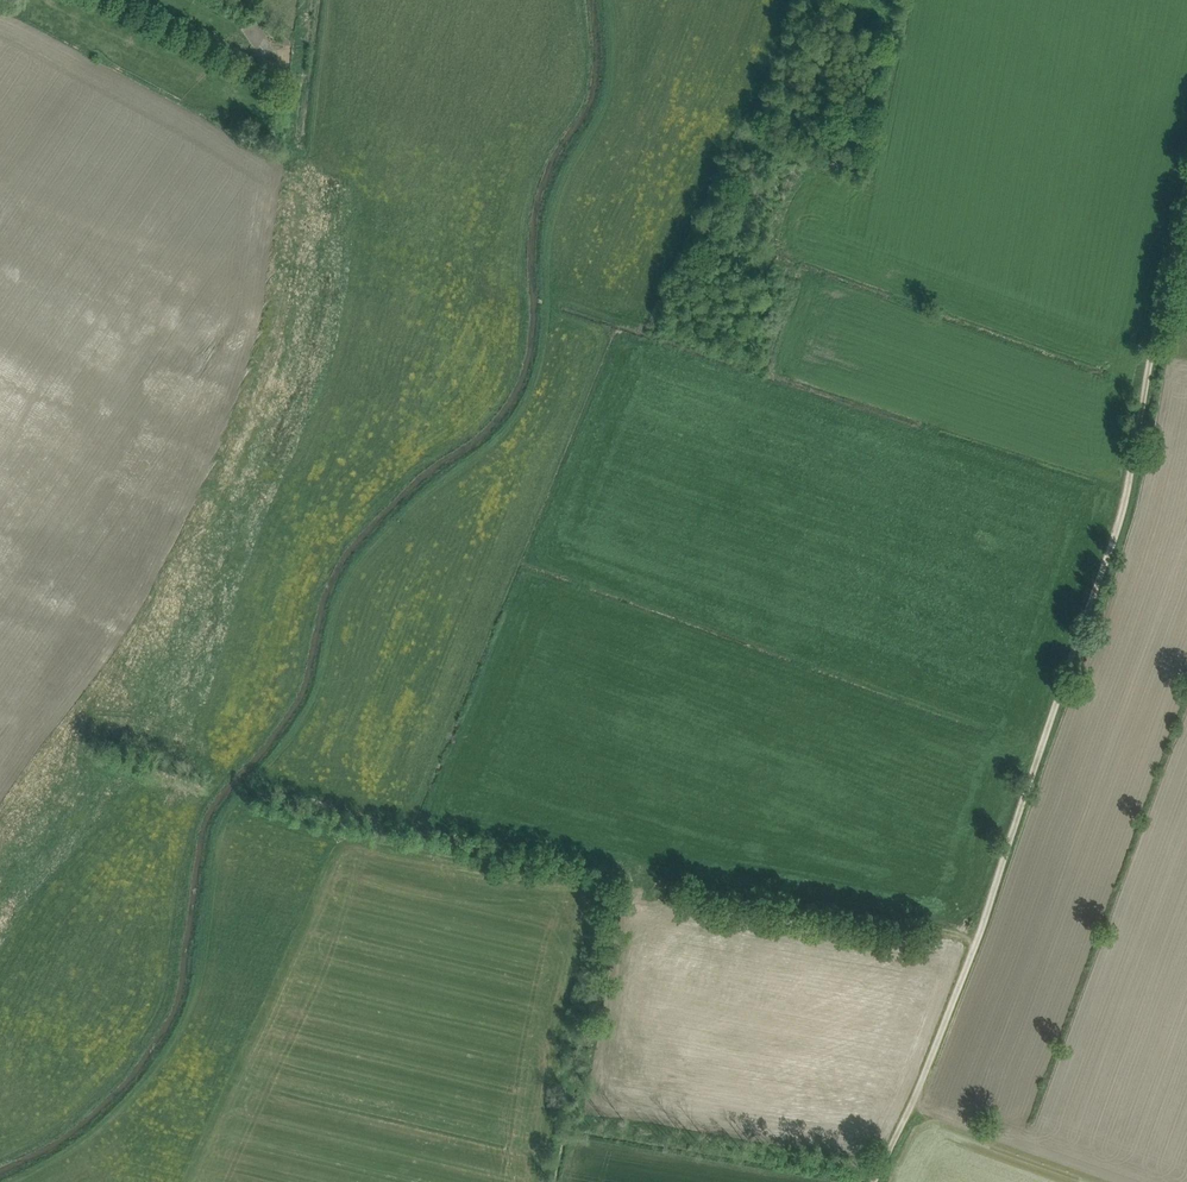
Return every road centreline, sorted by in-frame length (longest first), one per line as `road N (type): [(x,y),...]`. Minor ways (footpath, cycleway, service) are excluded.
road 1 (track): [(608,0),(605,103),(554,196),(543,356),(521,415),(402,515),(350,577),(300,724),(225,813),(210,853),(186,1022),(164,1056),(102,1125),(8,1181)]
road 2 (track): [(1186,195),(1123,510),(988,914),(875,1181)]

